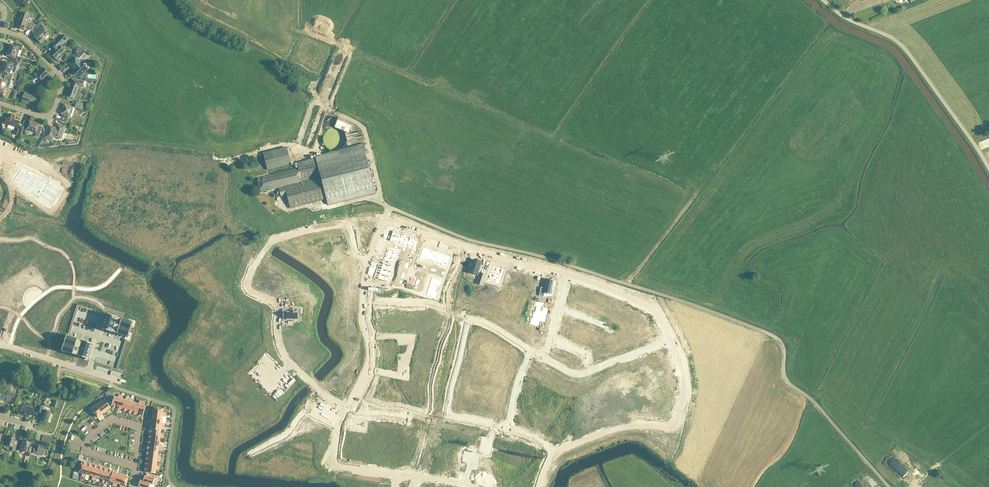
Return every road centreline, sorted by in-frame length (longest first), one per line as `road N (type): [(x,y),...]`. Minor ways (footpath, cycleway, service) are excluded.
road 1 (unclassified): [(888,486),(784,379),(781,343),(769,333),(457,236),(378,202)]
road 2 (residential): [(345,407),(284,357),(279,306),(247,285),(270,243),(305,231),(342,224),(355,254),(369,259)]
road 3 (unclassified): [(988,170),(902,48),(823,0)]
road 4 (residential): [(369,259),(383,221),(564,273)]
road 5 (residential): [(505,429),(447,416),(469,321),(530,351)]
road 6 (residential): [(669,339),(685,389),(676,422),(618,429),(554,451)]
road 7 (residential): [(0,30),(27,41),(63,82),(47,116),(0,103)]
road 8 (residential): [(541,356),(586,373),(669,339)]
road 9 (residential): [(564,273),(655,311),(669,339)]
road 10 (residential): [(367,338),(415,337),(403,378),(366,368)]
road 11 (residential): [(398,475),(334,466),(345,407)]
road 12 (residential): [(136,466),(85,451),(113,420),(141,429)]

